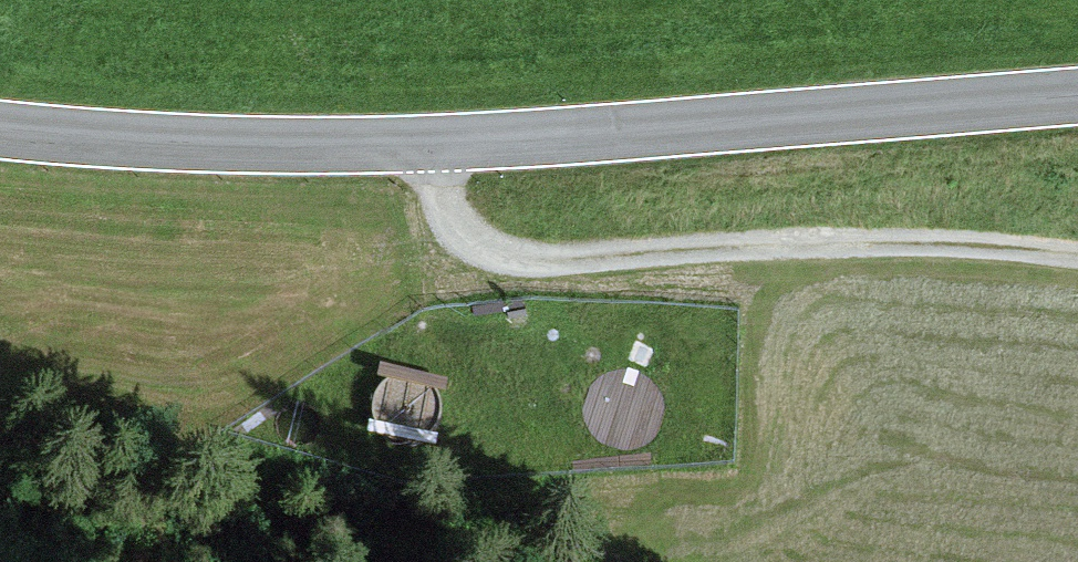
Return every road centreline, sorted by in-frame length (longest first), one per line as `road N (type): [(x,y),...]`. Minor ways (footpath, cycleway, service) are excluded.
road 1 (tertiary): [(0,130),(220,143),(419,143),(1077,97)]
road 2 (track): [(1077,254),(835,241),(504,256),(467,240),(444,215),(419,143)]

